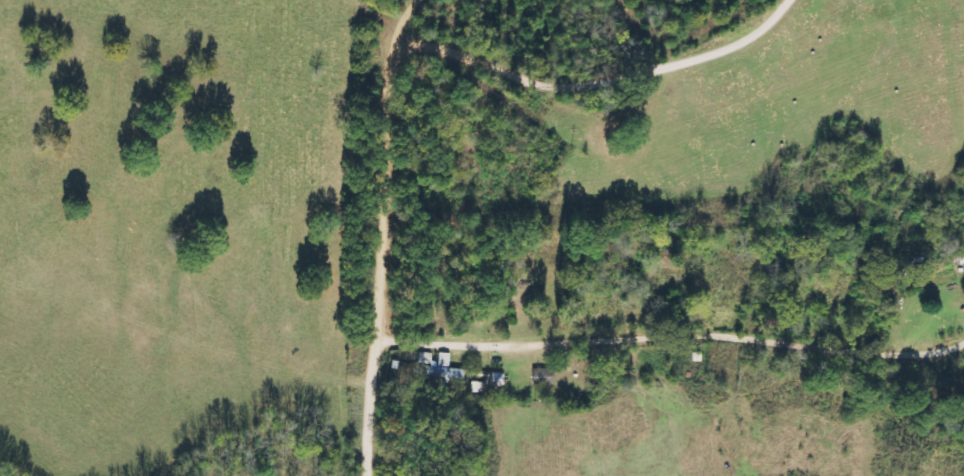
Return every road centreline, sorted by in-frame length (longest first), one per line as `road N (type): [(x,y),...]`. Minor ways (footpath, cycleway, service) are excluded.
road 1 (residential): [(384,335),(894,358),(963,337)]
road 2 (track): [(793,0),(747,41),(698,60),(612,81),(543,85),(423,48),(366,0)]
road 3 (residential): [(375,475),(396,88),(400,63),(423,48)]
road 4 (residential): [(622,346),(752,262)]

